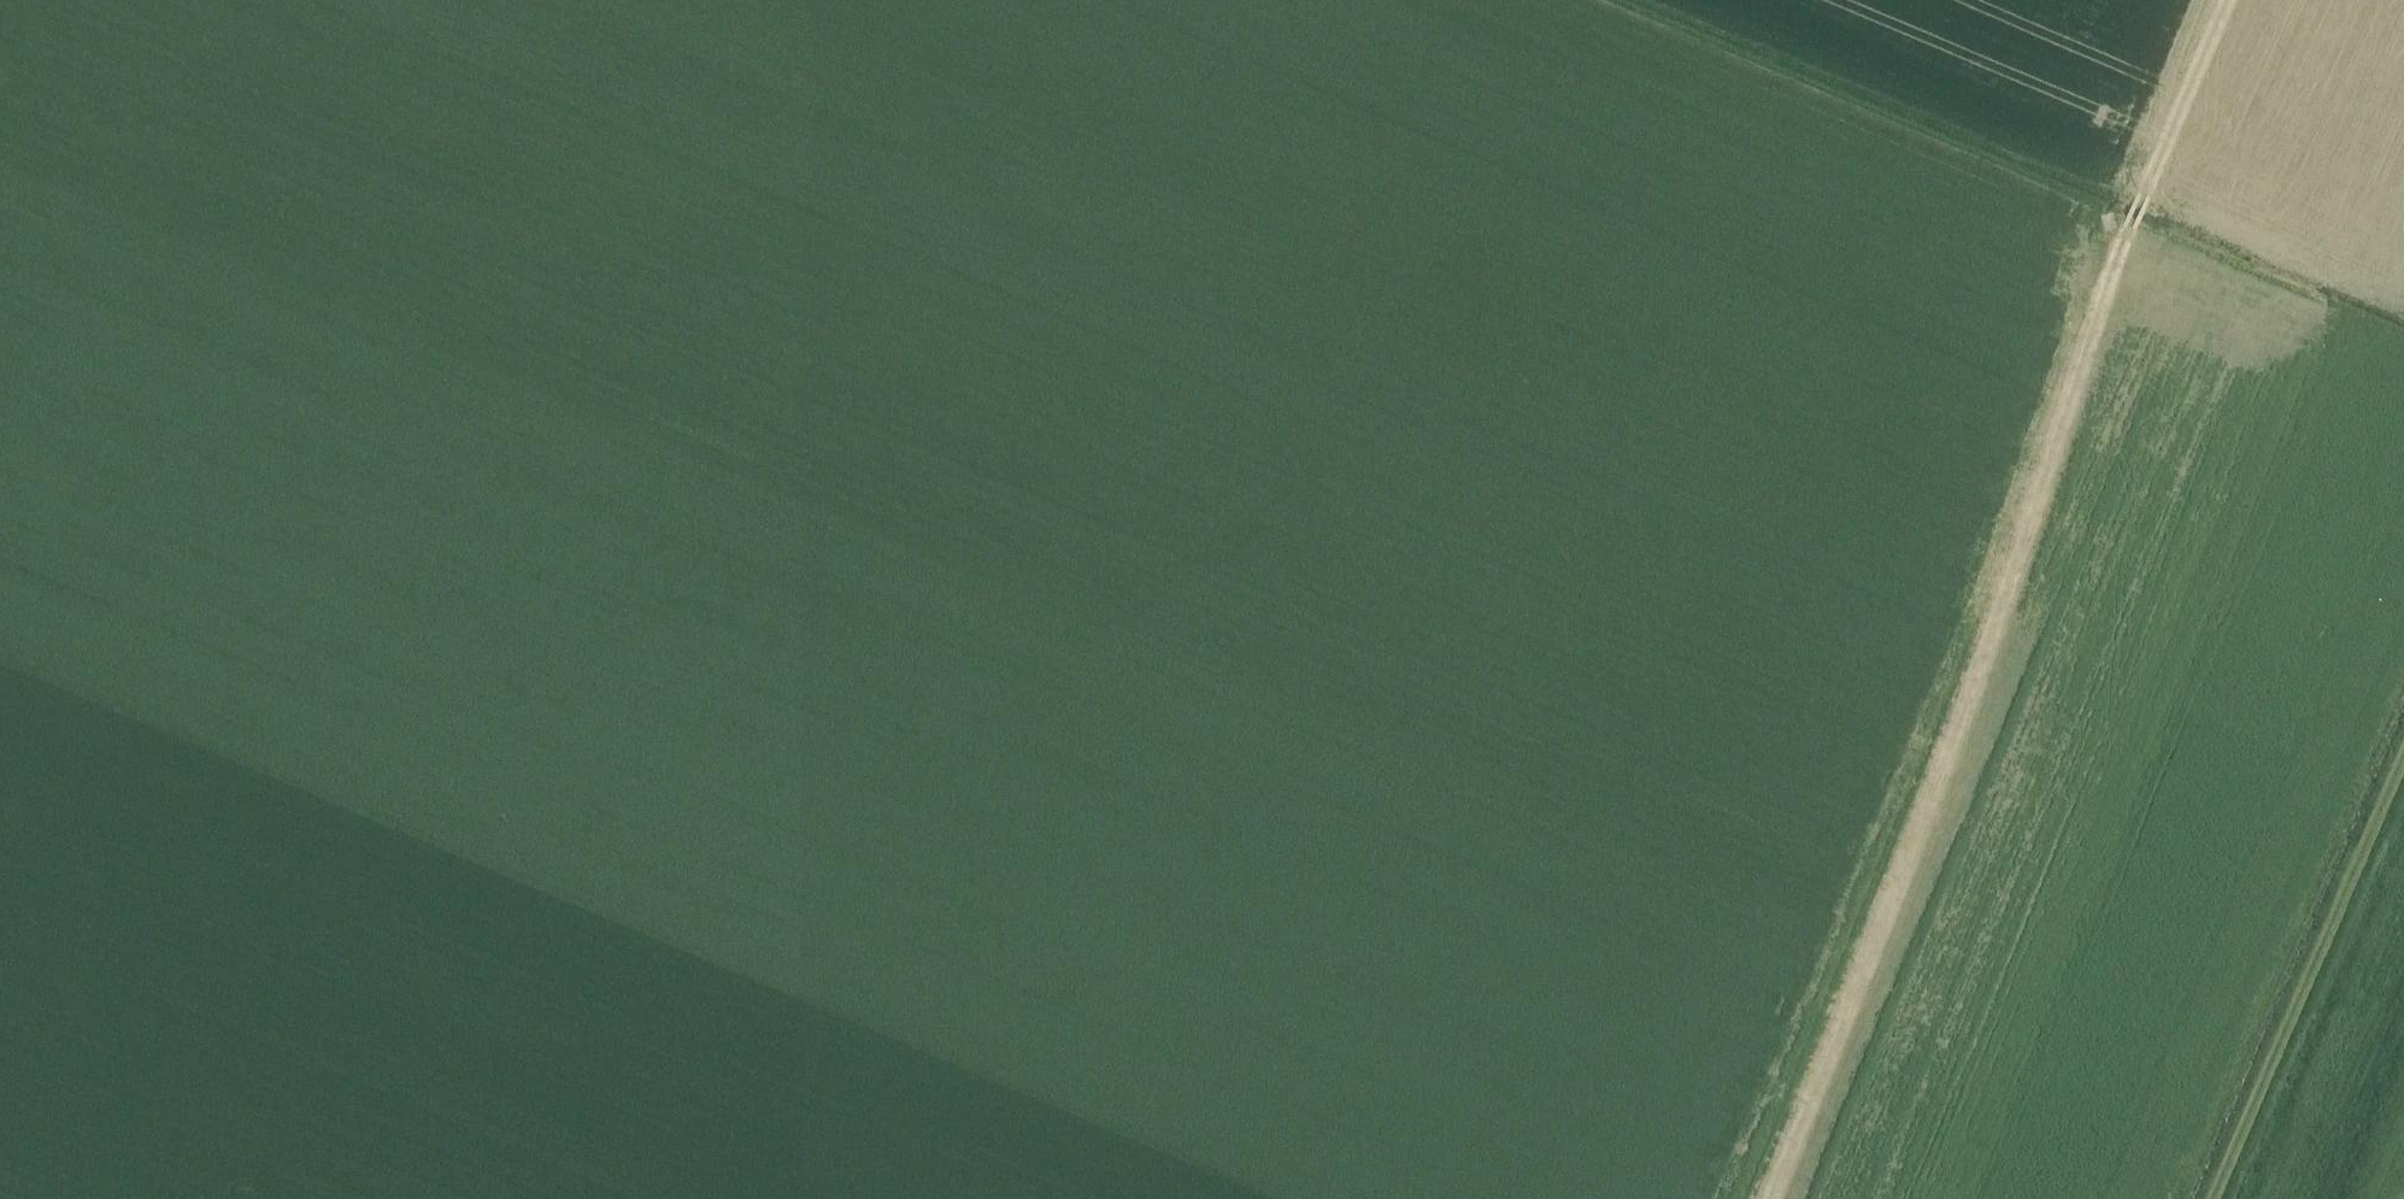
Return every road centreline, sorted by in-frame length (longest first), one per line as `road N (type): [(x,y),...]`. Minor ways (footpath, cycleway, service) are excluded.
road 1 (track): [(2403,782),(2224,1198)]

